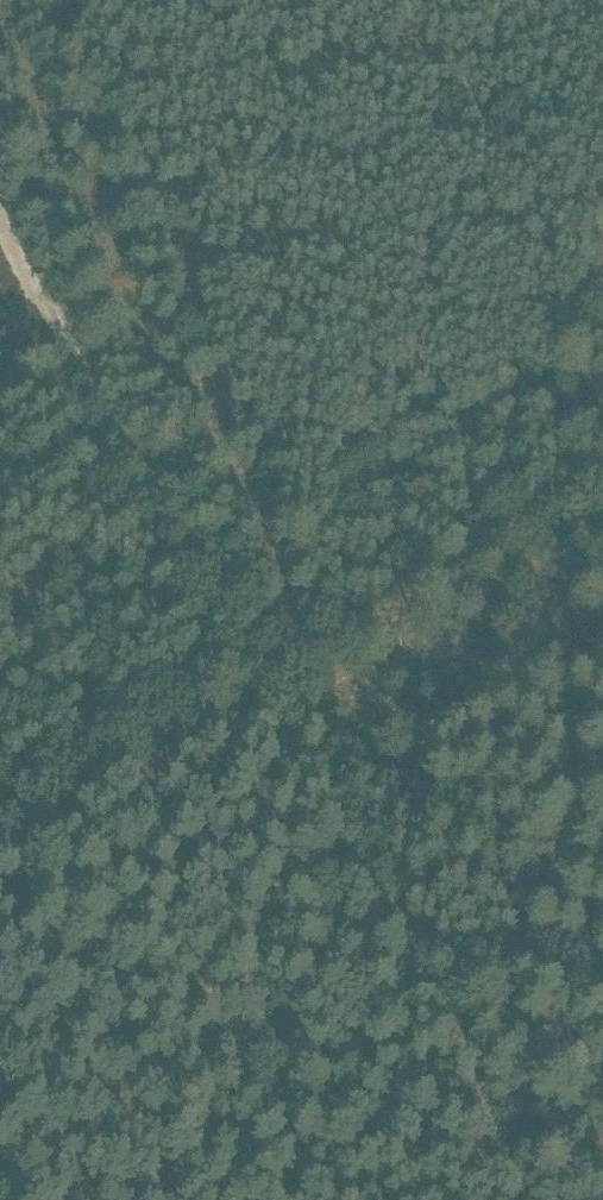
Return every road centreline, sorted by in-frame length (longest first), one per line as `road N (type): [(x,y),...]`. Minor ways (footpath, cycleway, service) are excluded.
road 1 (track): [(0,198),(263,691),(390,906),(535,1199)]
road 2 (track): [(602,471),(263,691),(126,797),(0,870)]

